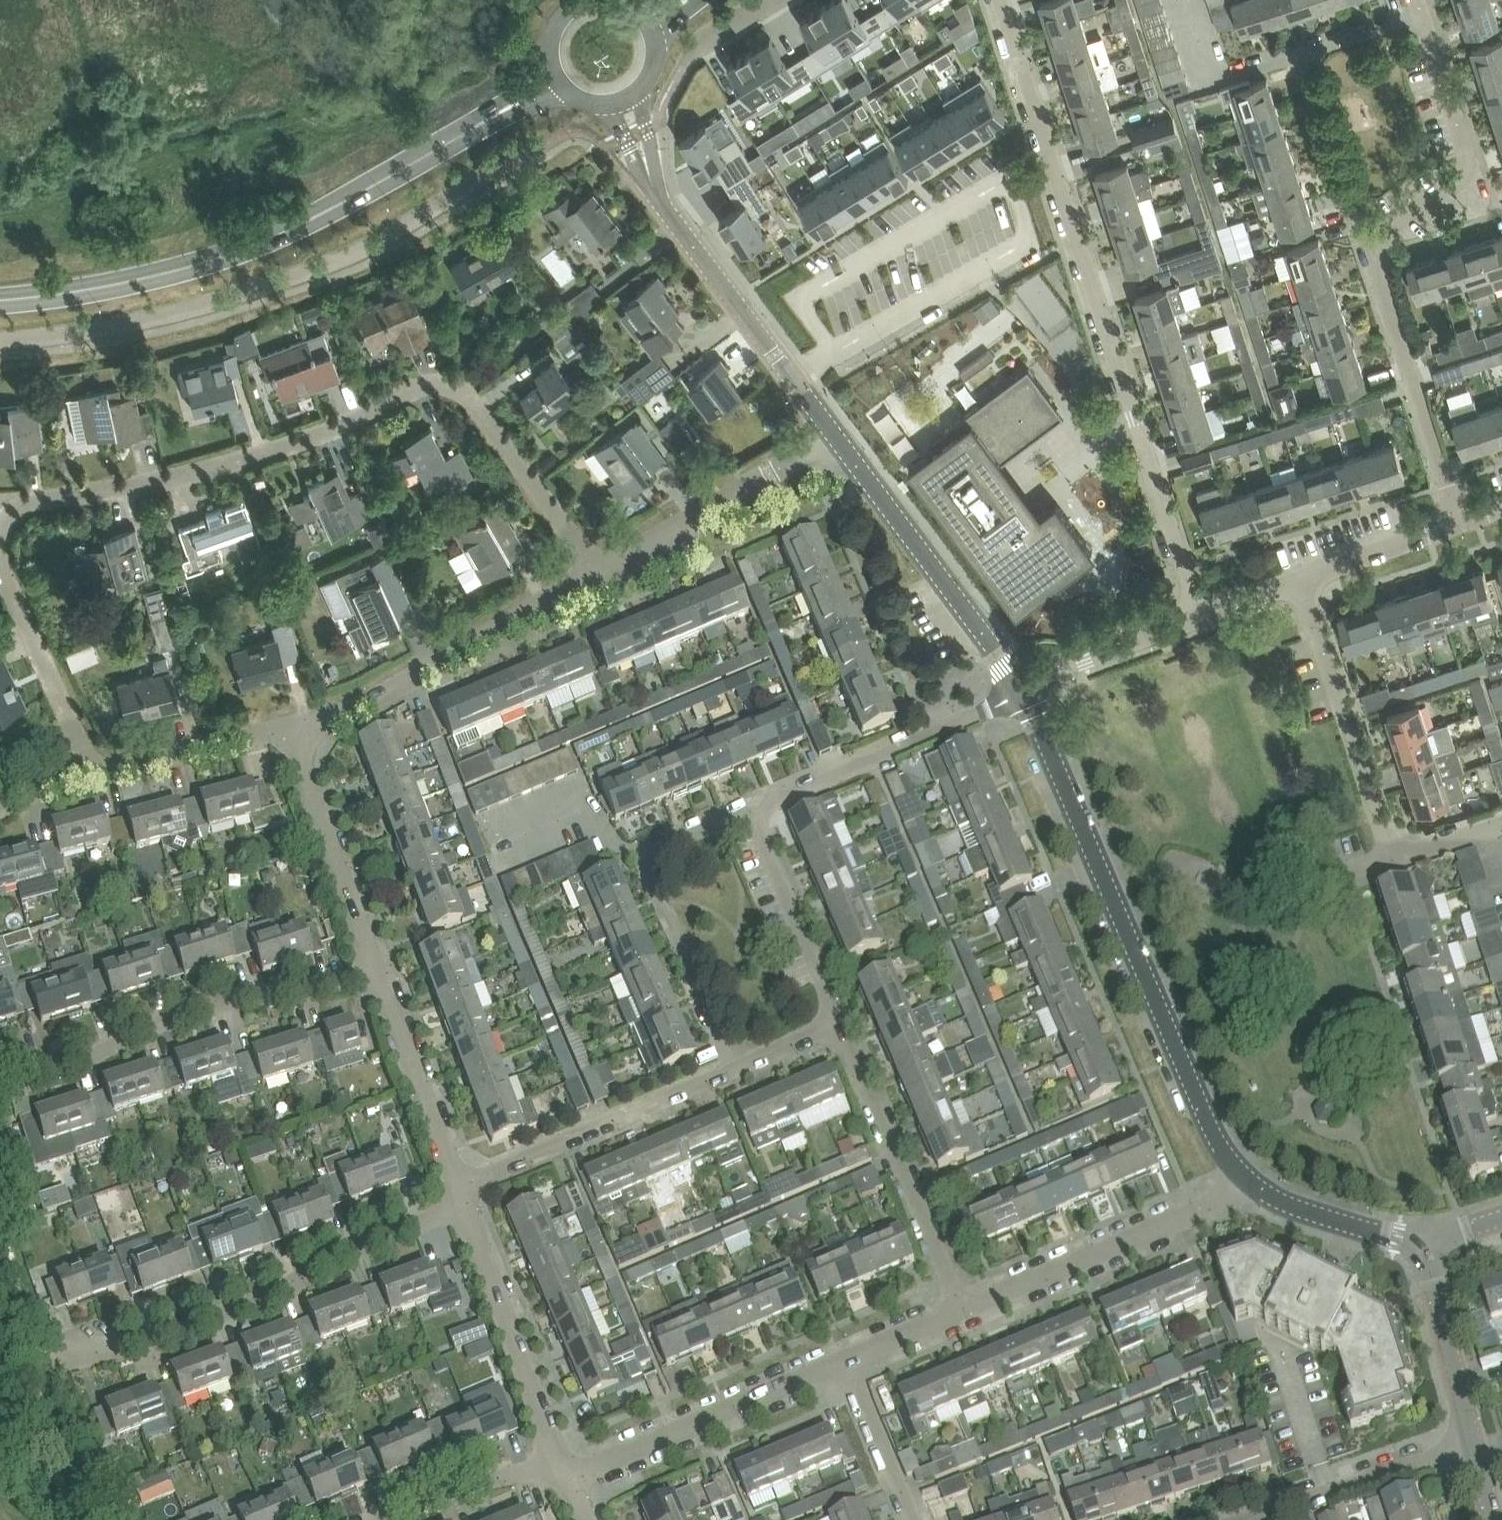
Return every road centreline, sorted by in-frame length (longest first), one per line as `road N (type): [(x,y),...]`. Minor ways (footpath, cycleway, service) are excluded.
road 1 (residential): [(0,531),(31,502),(157,483),(238,461),(435,385),(478,409),(596,572)]
road 2 (residential): [(1001,0),(1201,616)]
road 3 (residential): [(1256,1186),(1229,1159),(1202,1110),(1026,692)]
road 4 (tertiary): [(0,300),(109,285),(245,248),(498,114)]
road 5 (residential): [(0,340),(177,311),(312,269),(380,241),(498,169)]
road 6 (residential): [(840,1021),(763,840),(764,814),(789,794),(1026,692)]
road 7 (residential): [(72,1350),(220,1318),(365,1244),(463,1206)]
road 8 (residential): [(456,1187),(840,1021)]
road 9 (residential): [(12,1080),(67,1068),(196,1007),(381,980)]
road 10 (residential): [(304,746),(316,731),(596,572)]
road 11 (residential): [(1370,248),(1345,199),(1297,51),(1421,12)]
road 12 (residential): [(963,1310),(1256,1186)]
road 13 (residential): [(963,1310),(840,1021)]
road 14 (residential): [(1021,680),(834,435)]
road 15 (residential): [(834,435),(654,185)]
road 16 (residential): [(566,1479),(847,1359)]
road 17 (residential): [(1389,858),(1302,580)]
road 18 (residential): [(1460,523),(1370,248)]
road 19 (residential): [(1370,248),(1455,182),(1466,161),(1421,12)]
road 20 (residential): [(559,1466),(463,1206)]
road 21 (residential): [(596,572),(834,435)]
road 22 (residential): [(1474,1442),(1236,1519)]
road 23 (residential): [(381,980),(303,773),(304,746)]
road 24 (residential): [(95,776),(0,568)]
road 25 (residential): [(456,1187),(381,980)]
road 26 (residential): [(95,776),(261,731),(304,746)]
road 27 (residential): [(1474,1442),(1424,1239)]
road 28 (residential): [(374,1519),(477,1481),(559,1466)]
road 29 (residential): [(1021,680),(1201,616)]
road 30 (residential): [(1424,1239),(1315,1215),(1256,1186)]
road 31 (residential): [(913,1519),(847,1359)]
road 32 (residential): [(1302,580),(1460,523)]
road 33 (residential): [(847,1359),(963,1310)]

